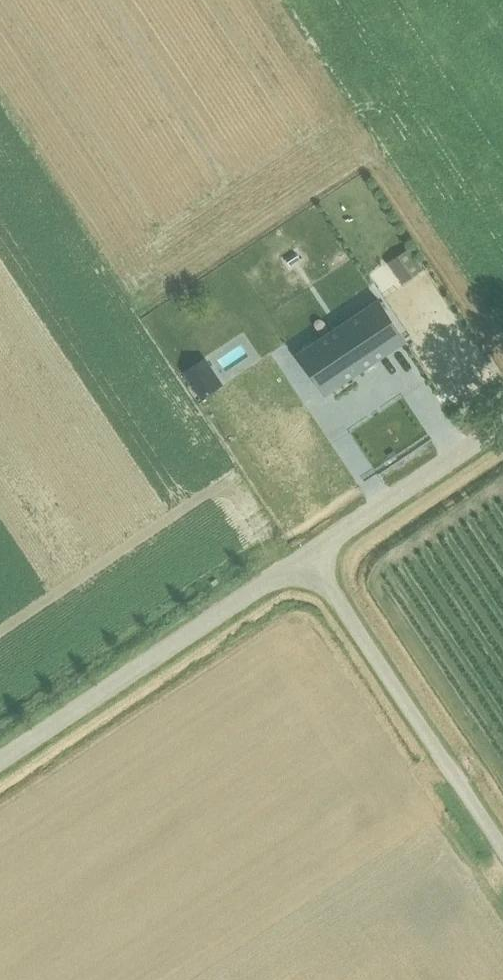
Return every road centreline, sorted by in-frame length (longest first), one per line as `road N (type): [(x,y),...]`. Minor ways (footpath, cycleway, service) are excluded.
road 1 (unclassified): [(0,760),(305,556)]
road 2 (unclassified): [(502,851),(305,556)]
road 3 (unclassified): [(305,556),(502,424)]

